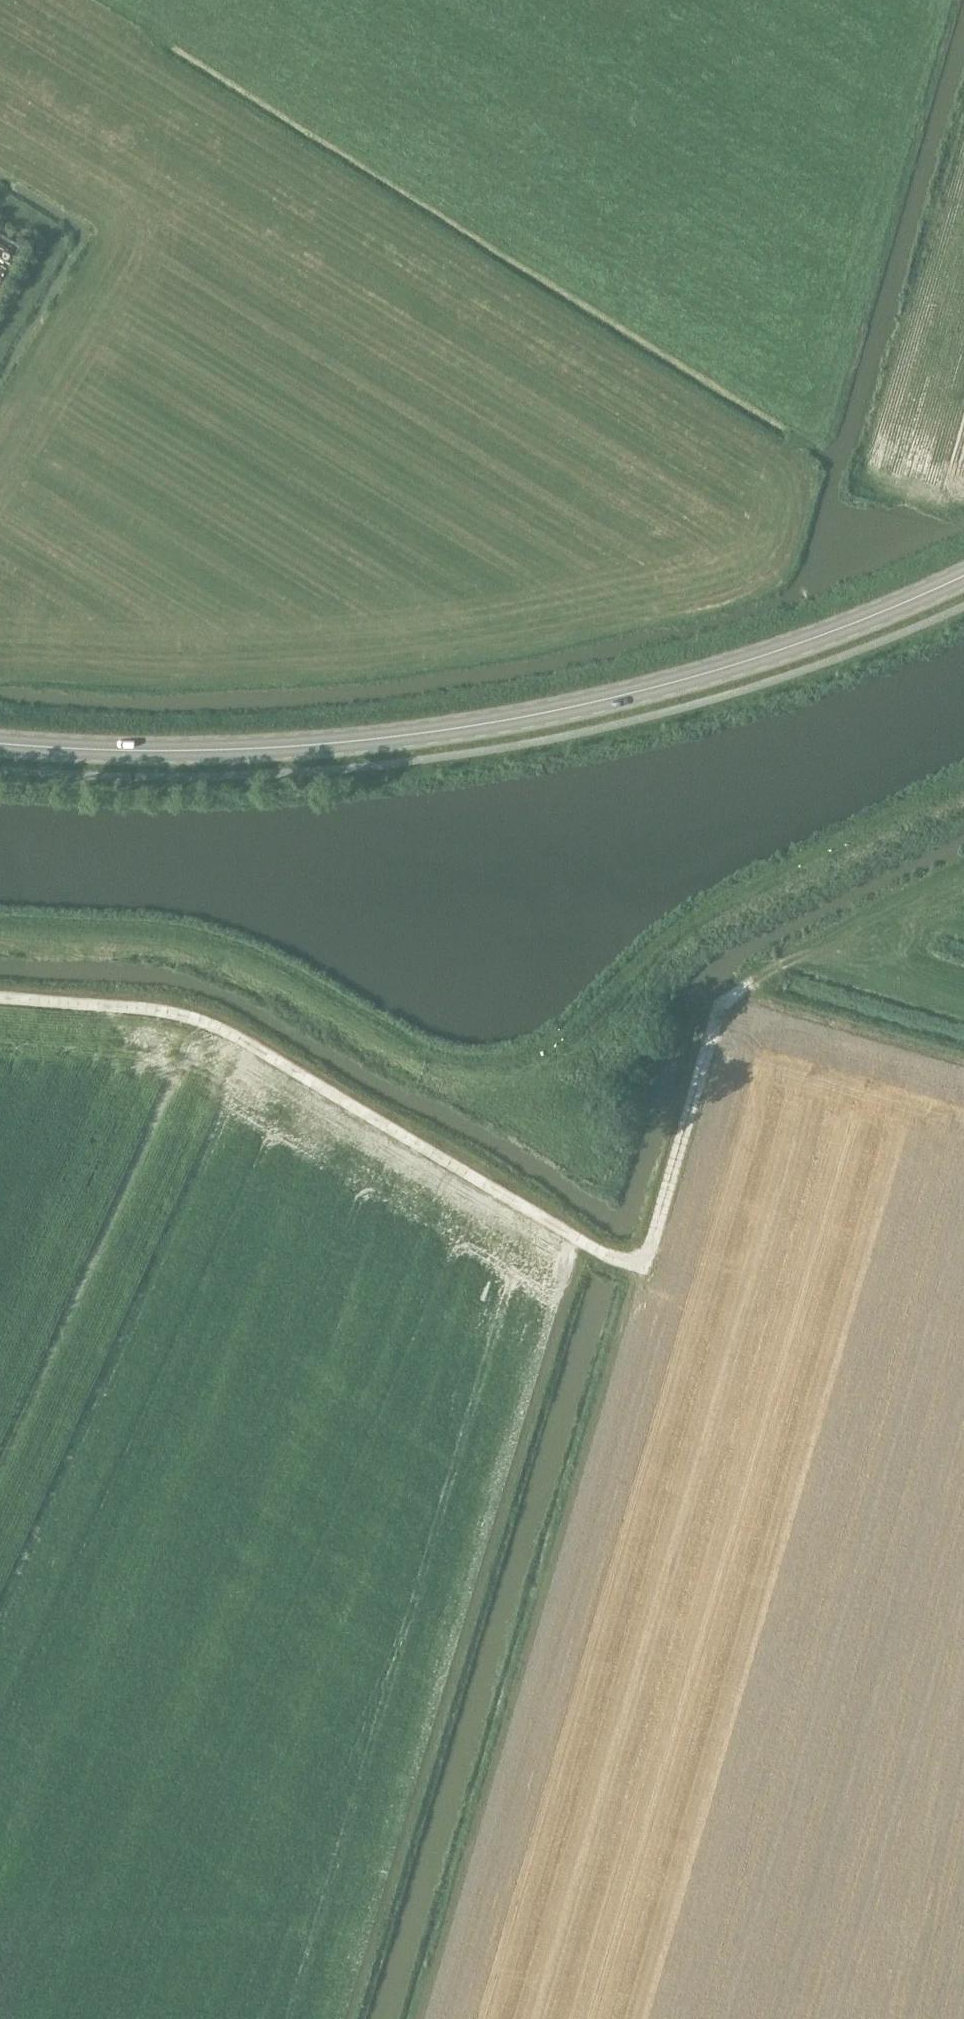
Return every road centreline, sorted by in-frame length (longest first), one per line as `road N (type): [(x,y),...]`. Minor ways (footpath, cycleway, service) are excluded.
road 1 (primary): [(0,744),(276,747),(543,712),(640,692),(819,638),(963,573)]

